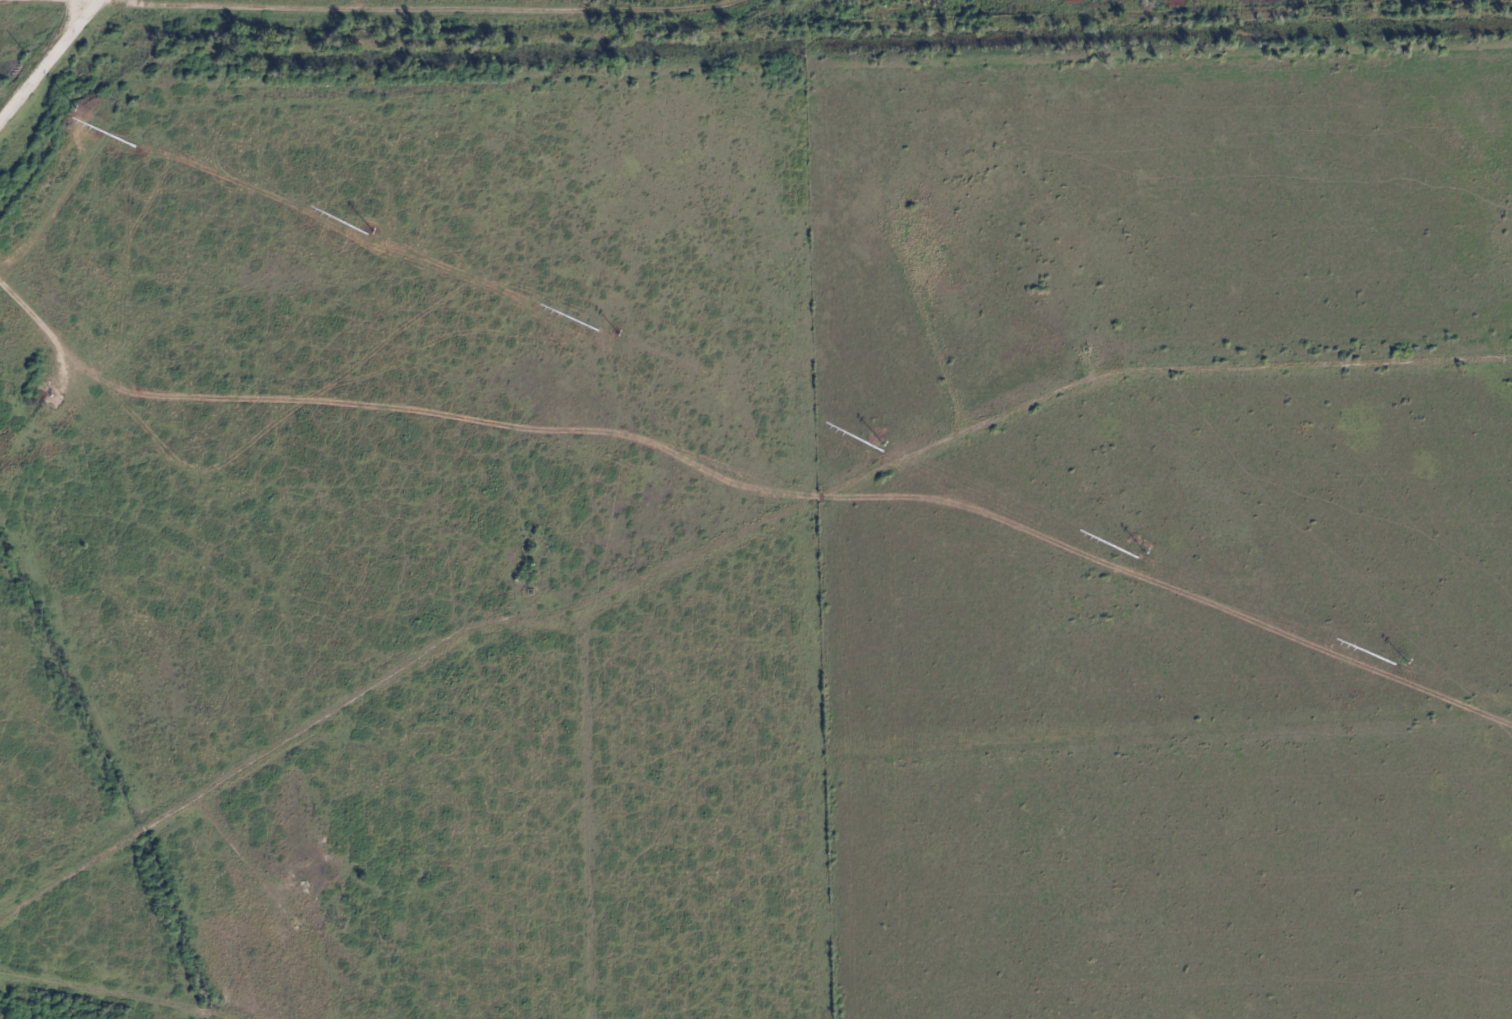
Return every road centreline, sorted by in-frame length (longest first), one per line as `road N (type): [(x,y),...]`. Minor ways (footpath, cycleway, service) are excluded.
road 1 (residential): [(0,922),(453,637),(498,619),(564,615),(1108,372),(1511,358)]
road 2 (residential): [(240,1018),(0,968)]
road 3 (tertiary): [(0,122),(100,0)]

